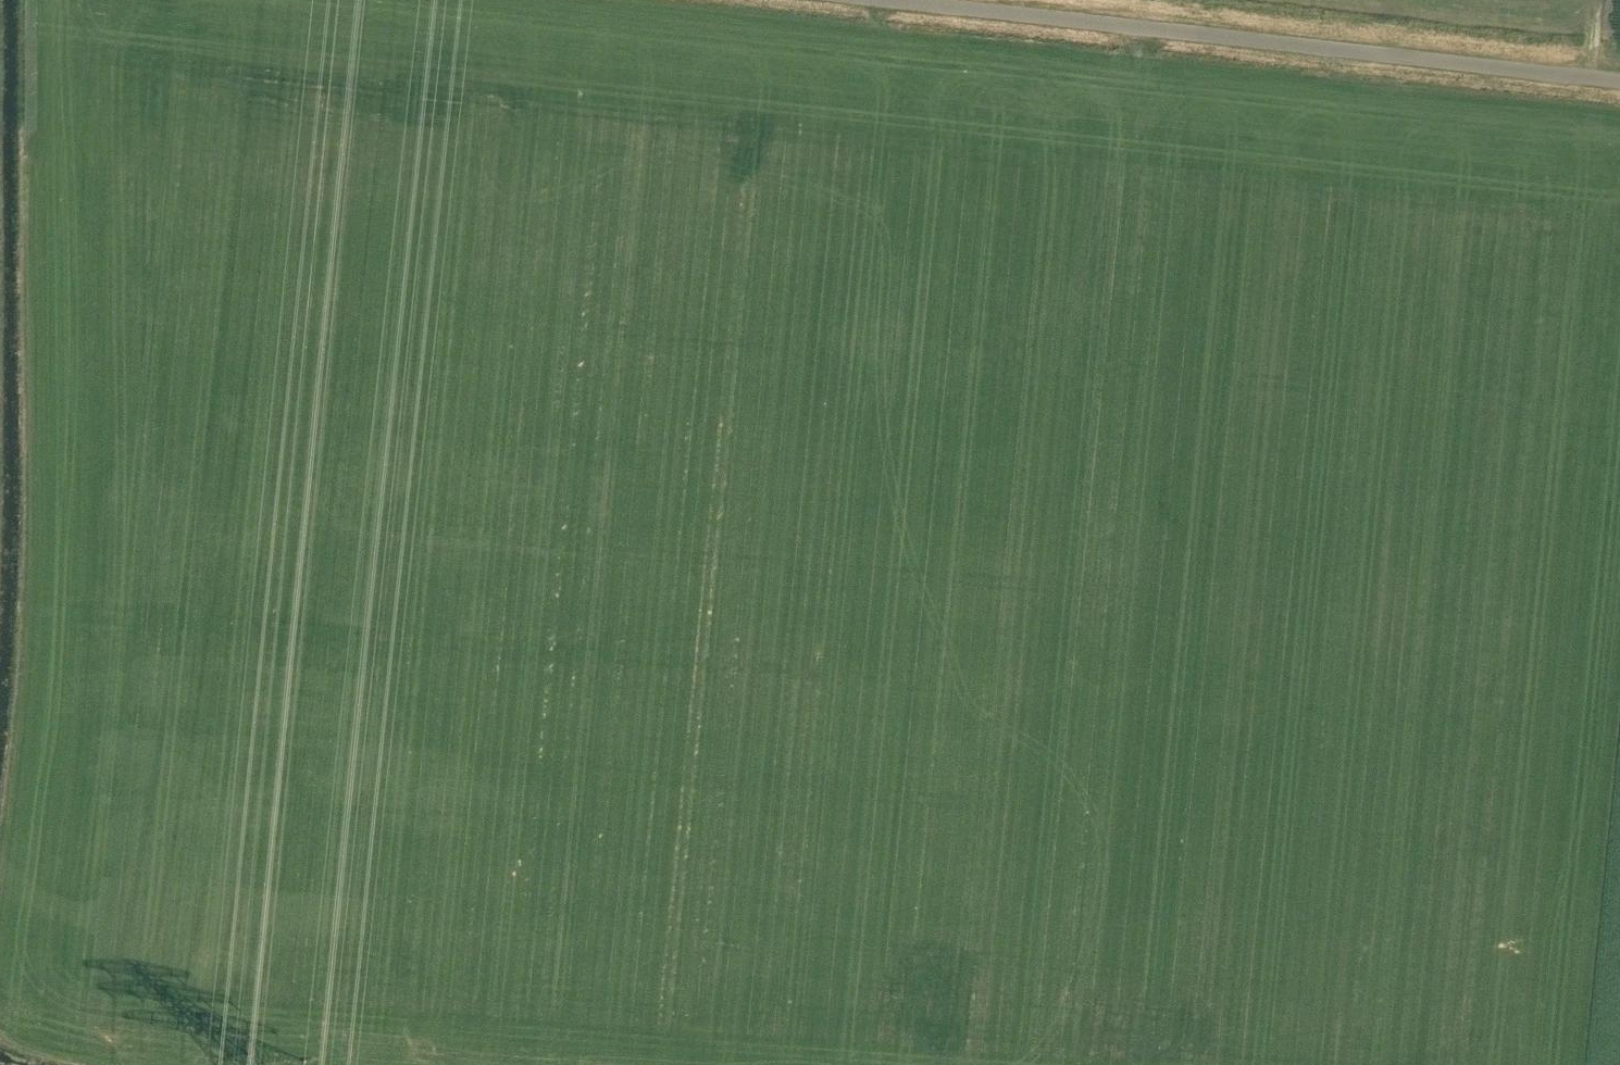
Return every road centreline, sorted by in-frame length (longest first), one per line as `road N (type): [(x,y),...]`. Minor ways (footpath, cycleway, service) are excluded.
road 1 (unclassified): [(899,0),(1619,81)]

